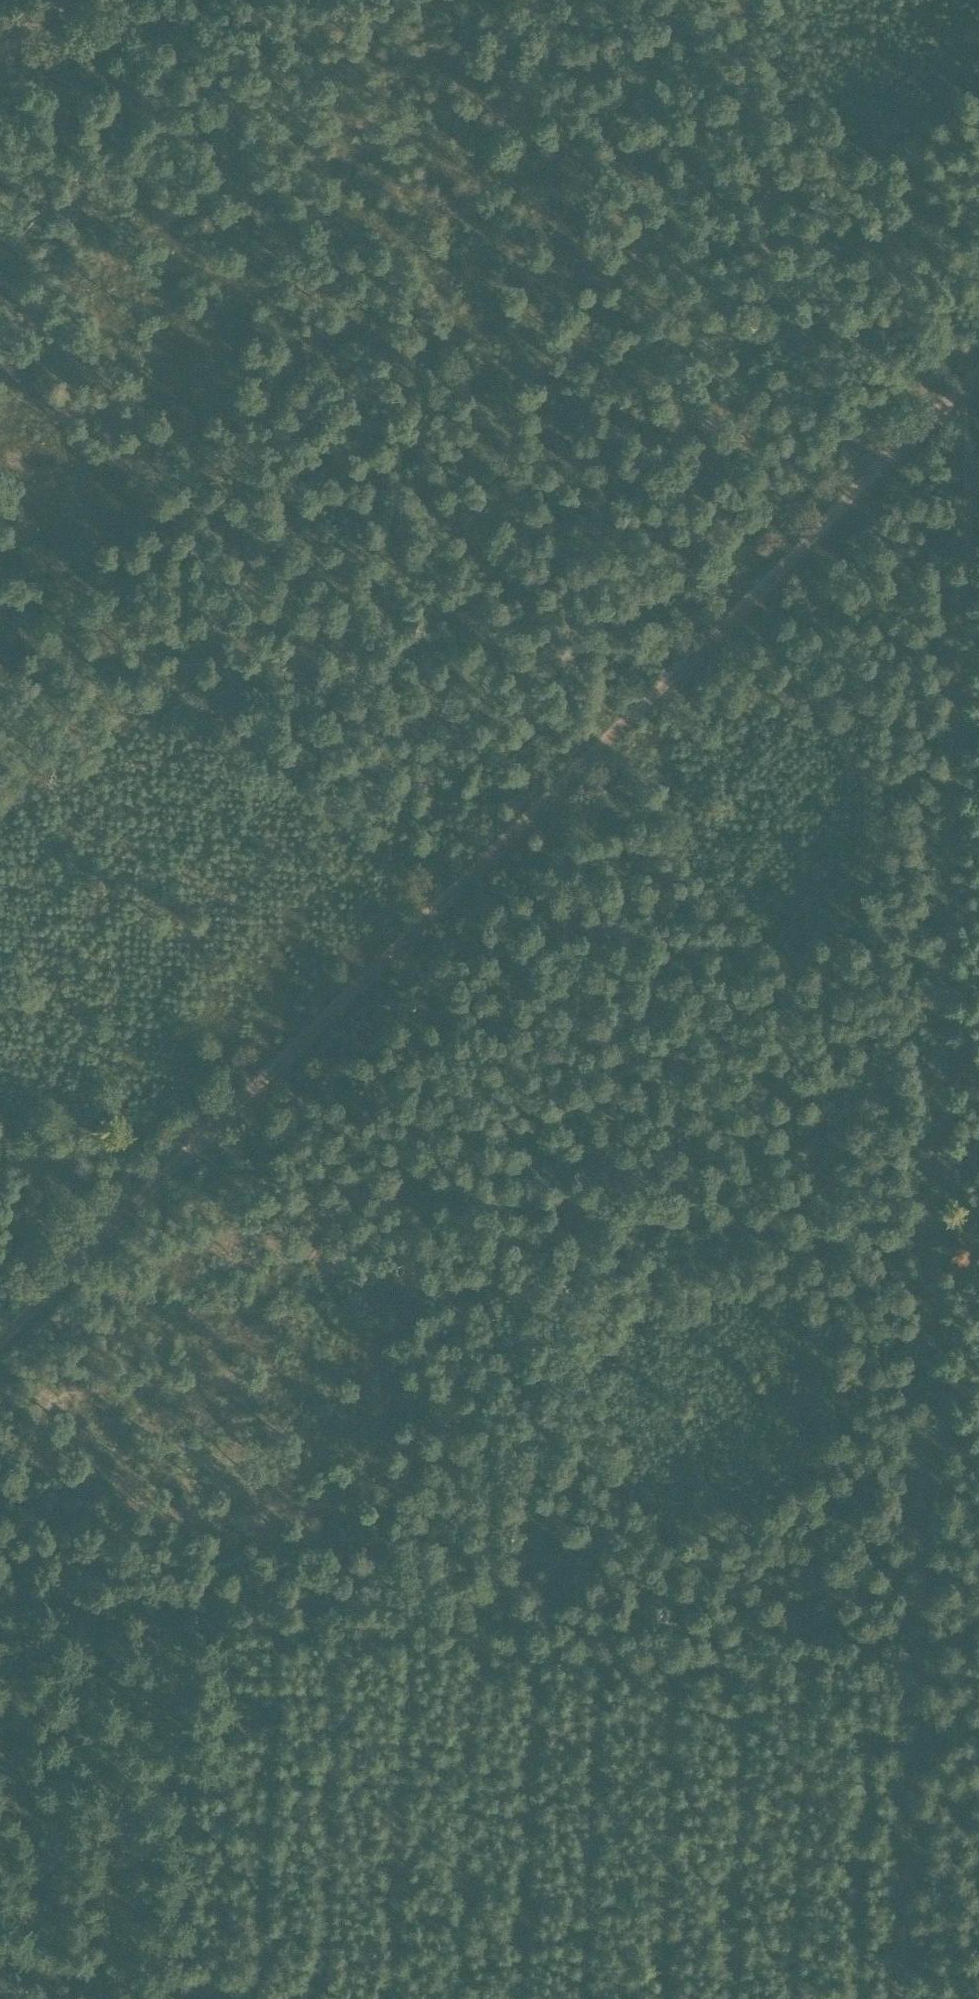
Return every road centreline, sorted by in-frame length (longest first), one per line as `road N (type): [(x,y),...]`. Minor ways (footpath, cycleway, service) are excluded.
road 1 (track): [(944,407),(972,438),(974,465),(947,703),(943,969),(899,1998)]
road 2 (track): [(0,1344),(884,464)]
road 3 (track): [(206,1998),(0,1964)]
road 4 (track): [(80,1271),(0,1121)]

